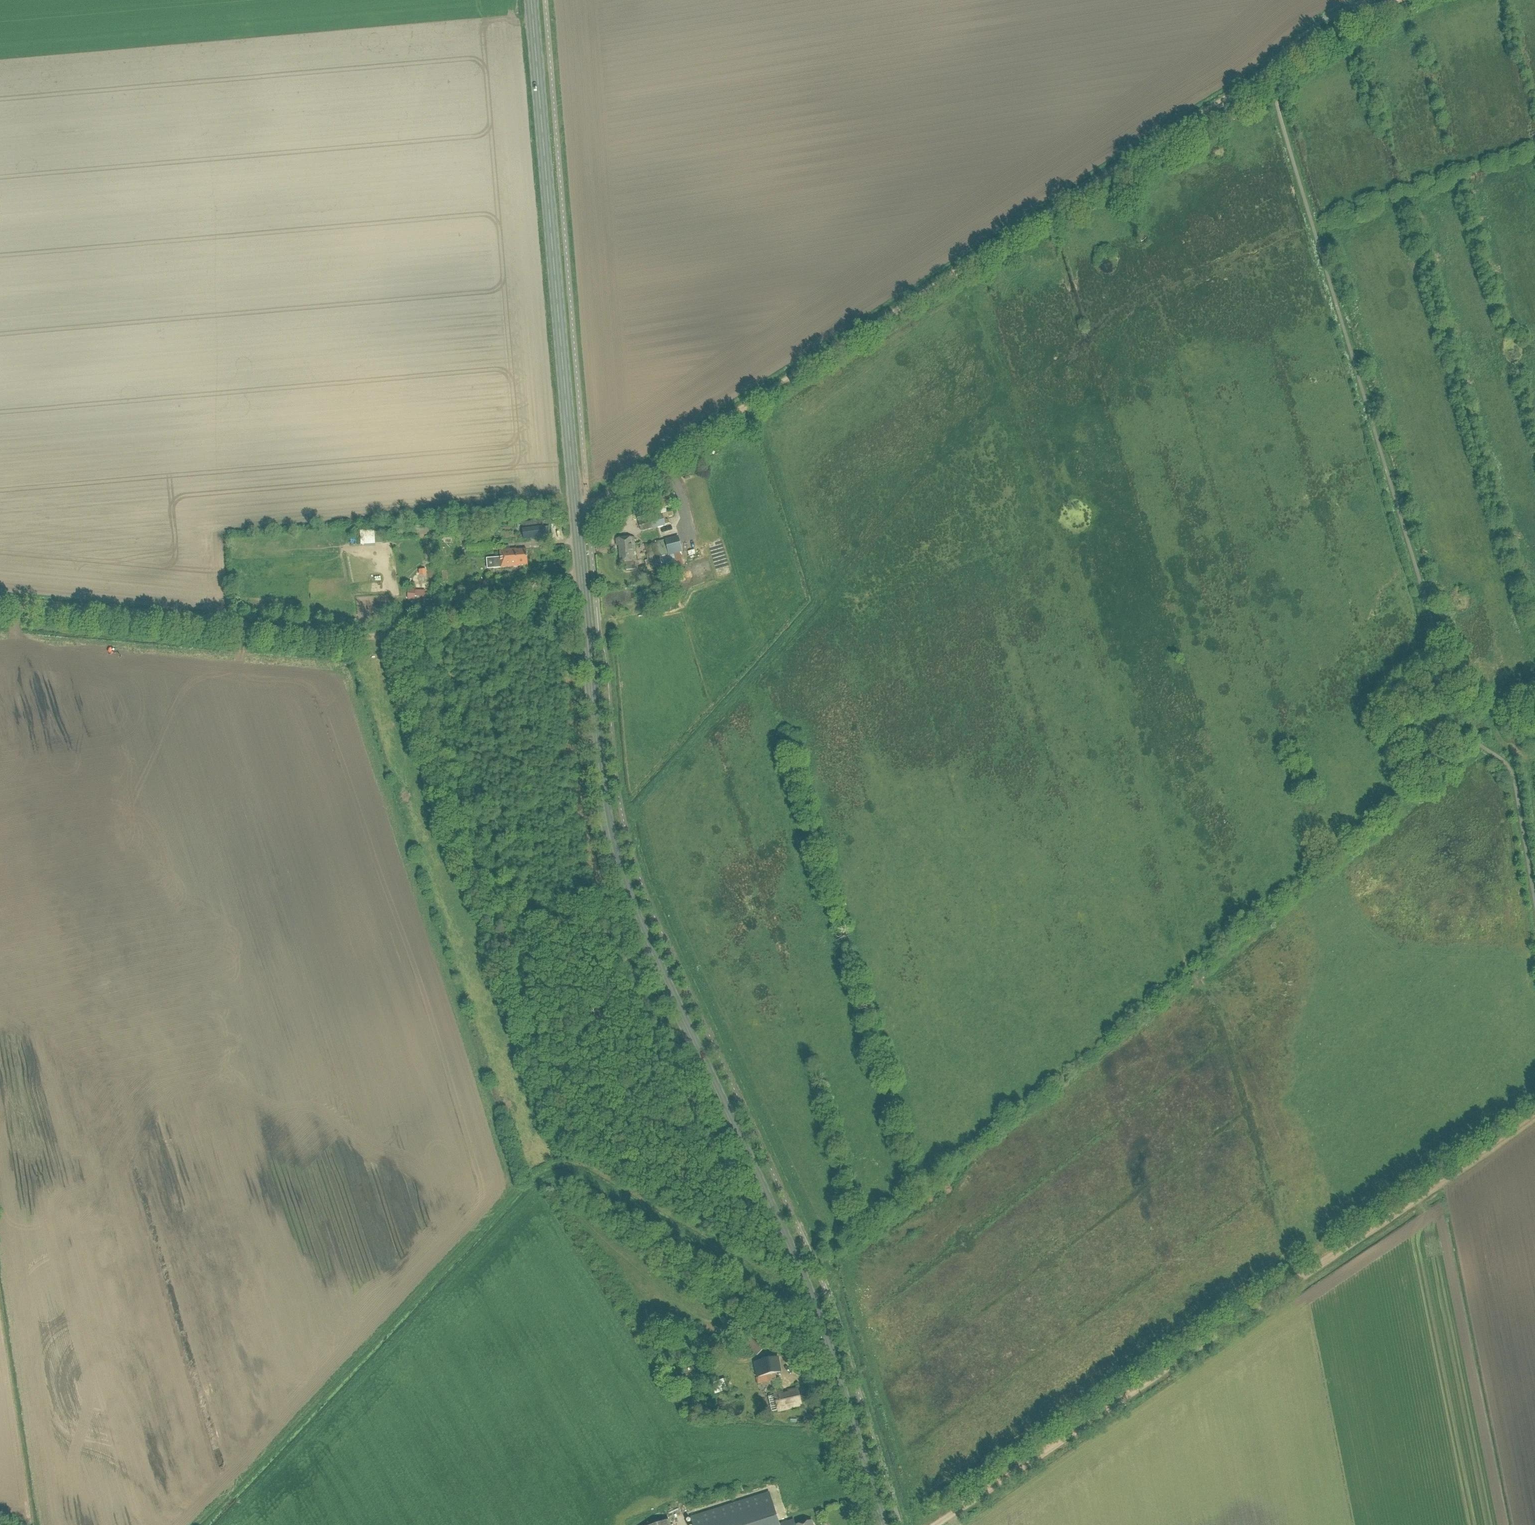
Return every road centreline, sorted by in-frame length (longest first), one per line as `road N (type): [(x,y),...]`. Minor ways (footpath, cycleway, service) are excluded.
road 1 (secondary): [(881,1524),(818,1319),(634,915),(606,826),(533,0)]
road 2 (track): [(588,507),(1270,74)]
road 3 (track): [(937,1524),(1534,1120)]
road 4 (track): [(594,568),(376,638),(0,604)]
road 5 (track): [(1270,74),(1402,0)]

